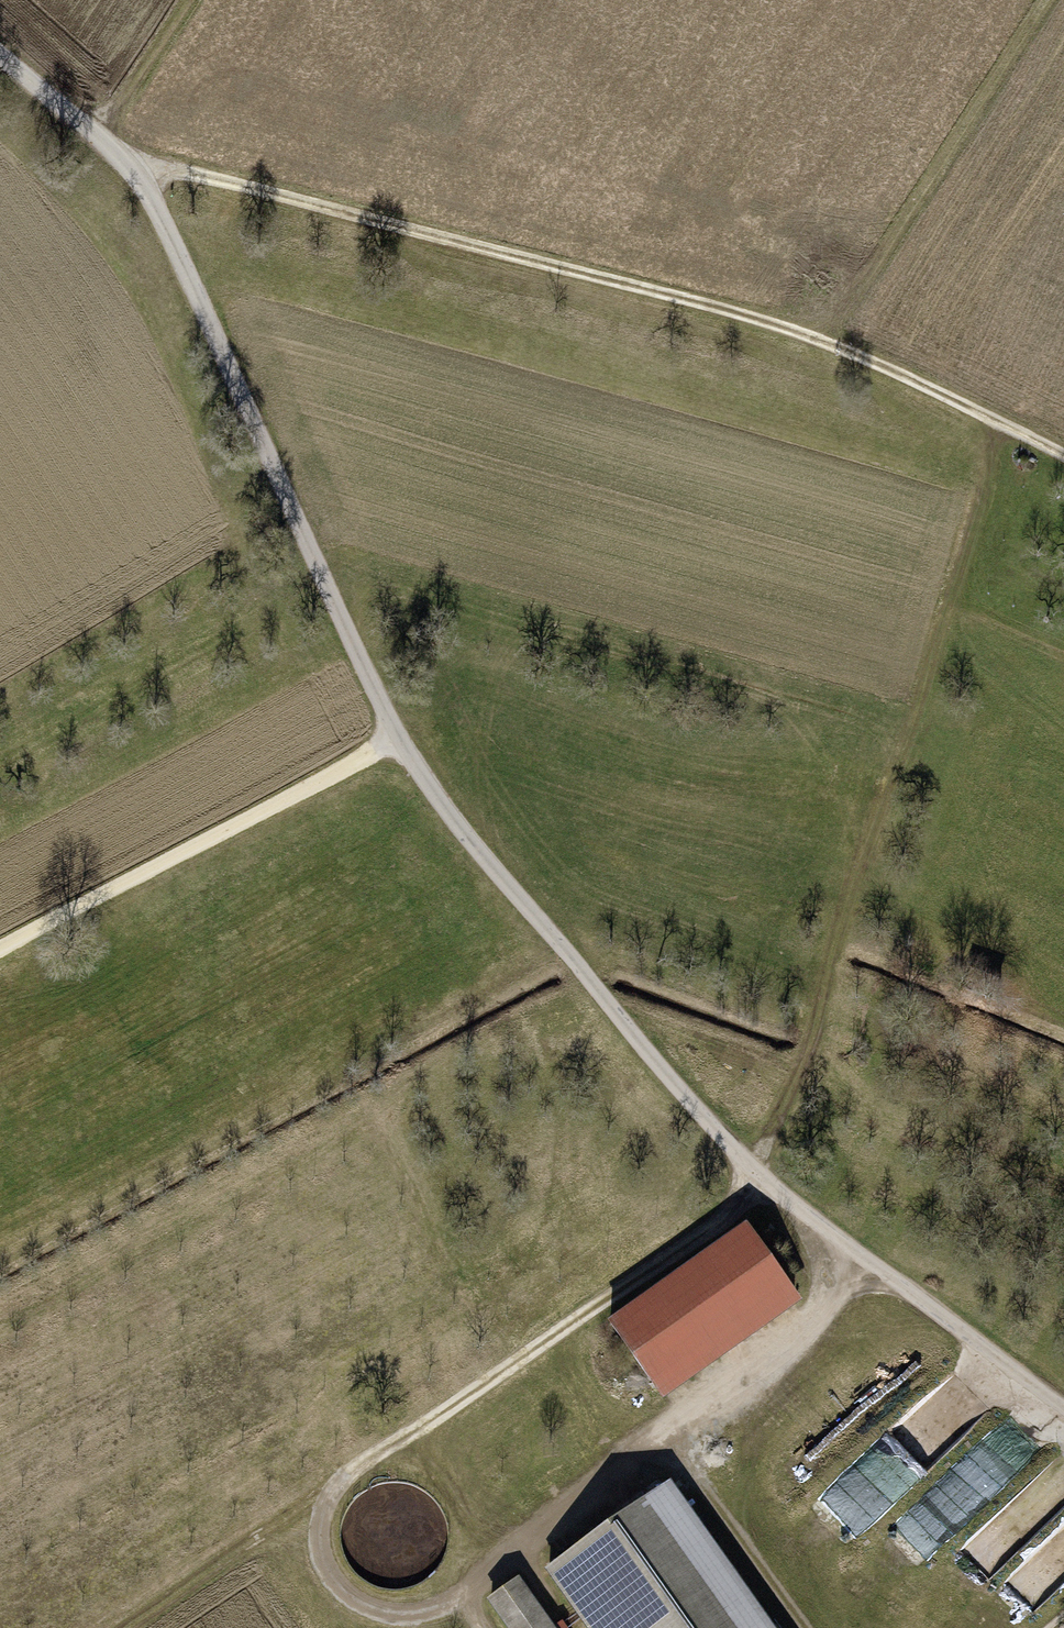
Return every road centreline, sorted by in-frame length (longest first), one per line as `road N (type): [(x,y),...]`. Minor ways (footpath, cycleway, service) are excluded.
road 1 (unclassified): [(1063,1412),(868,1273),(757,1173),(395,735),(153,187),(0,50)]
road 2 (track): [(991,423),(757,1173),(737,1208),(327,1482)]
road 3 (track): [(120,152),(823,333),(1063,457)]
road 4 (track): [(868,1273),(441,1593),(409,1609),(375,1609),(333,1570),(317,1531),(327,1482)]
road 5 (track): [(0,949),(395,735)]
road 6 (track): [(823,333),(1041,0)]
road 7 (track): [(327,1482),(108,1627)]
road 8 (track): [(420,1420),(427,1462),(490,1556)]
road 9 (track): [(94,130),(179,0)]

